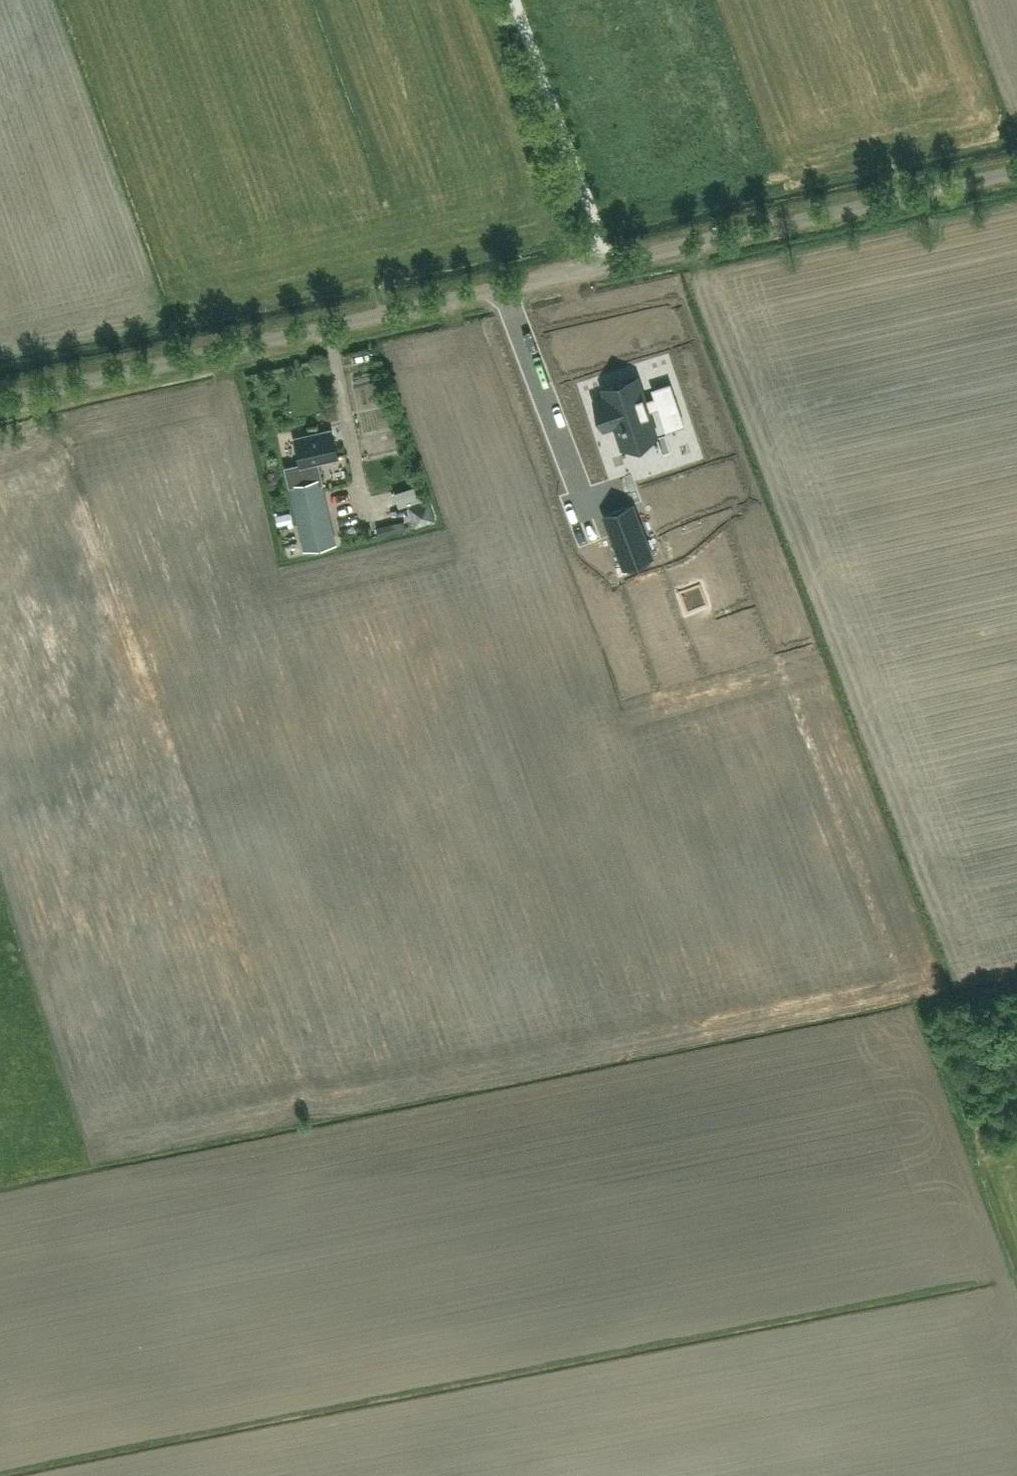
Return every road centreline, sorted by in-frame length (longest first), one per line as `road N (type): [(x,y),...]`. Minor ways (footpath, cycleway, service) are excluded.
road 1 (unclassified): [(0,403),(1016,177)]

